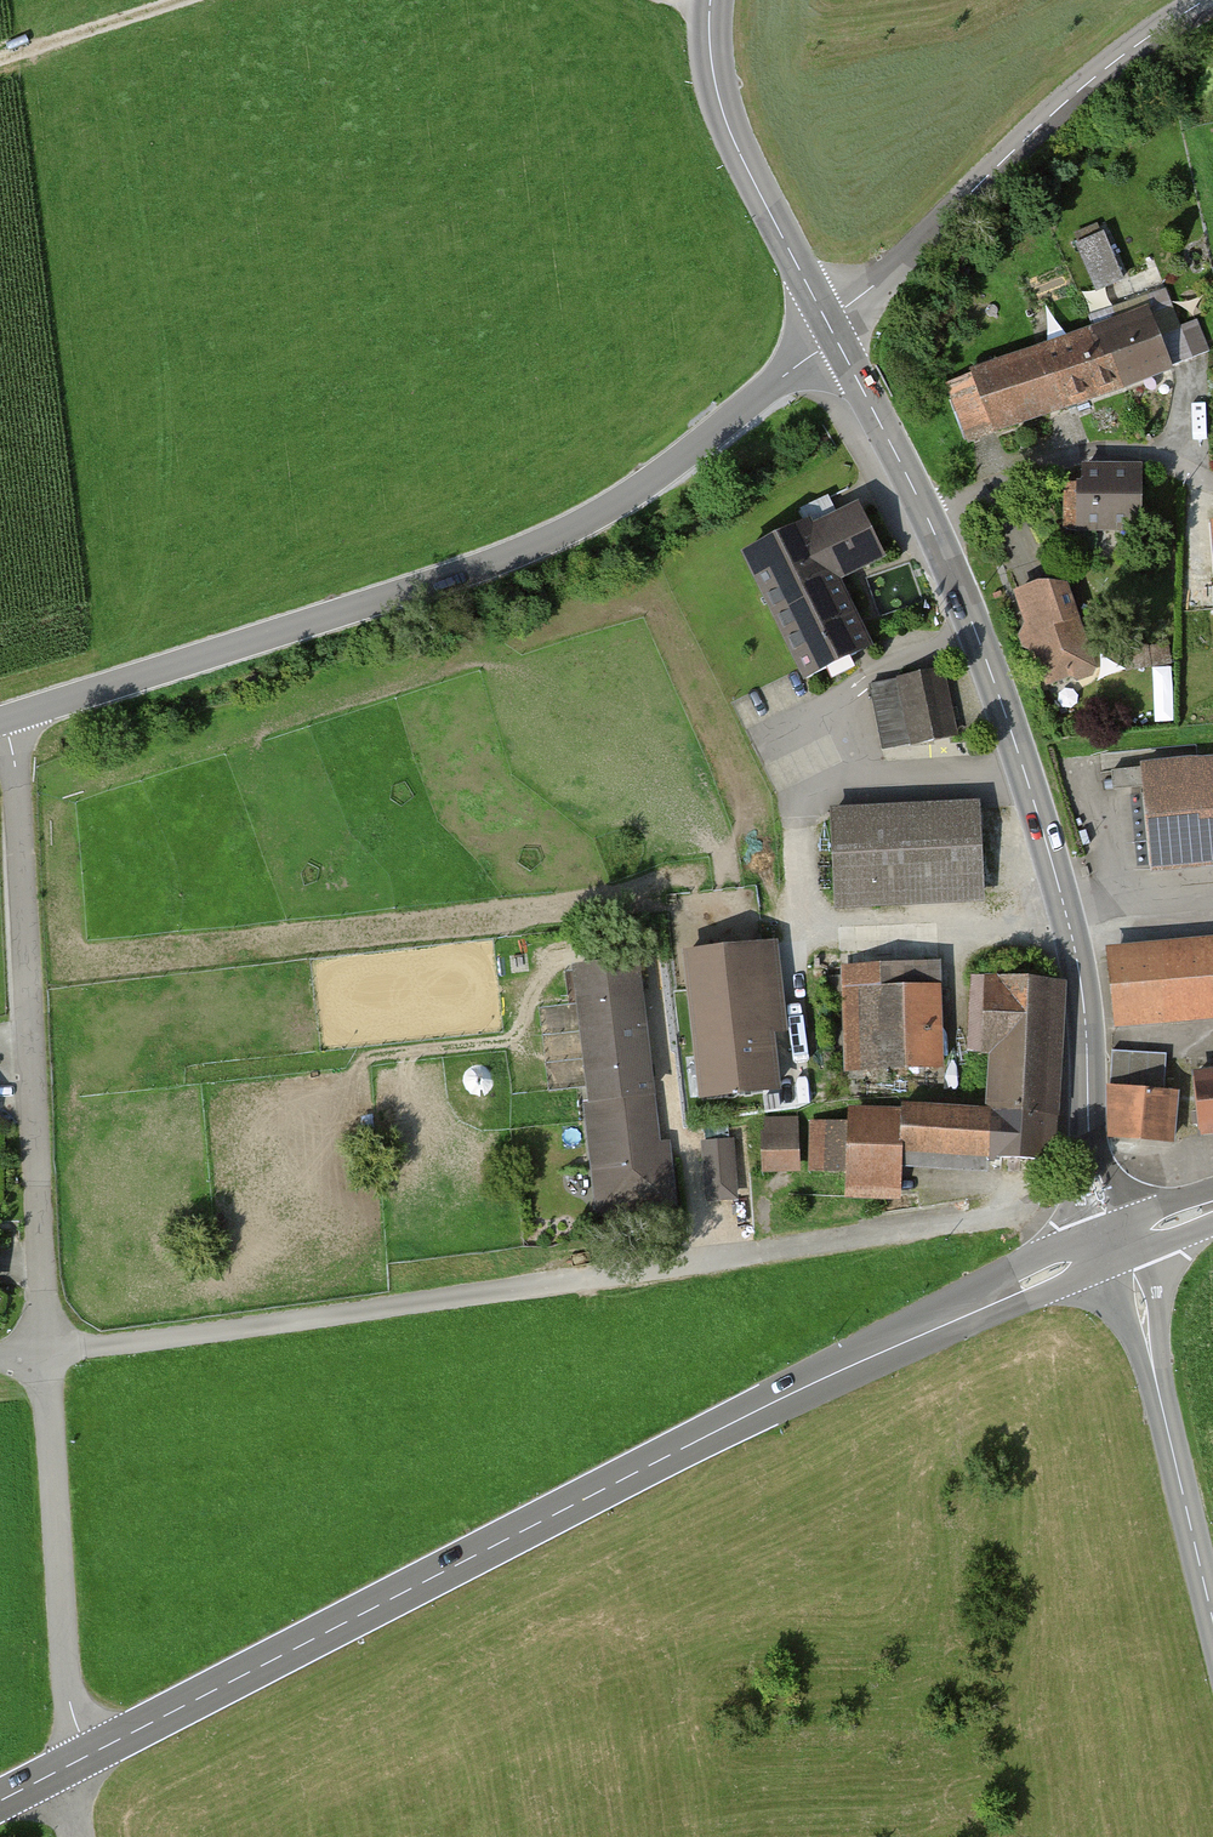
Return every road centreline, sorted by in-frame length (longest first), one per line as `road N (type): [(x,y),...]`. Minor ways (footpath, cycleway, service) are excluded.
road 1 (primary): [(73,1767),(770,1404),(1120,1242)]
road 2 (unclassified): [(1100,1188),(1012,1209),(47,1352)]
road 3 (tertiary): [(833,331),(648,486),(558,535),(383,601),(17,713)]
road 4 (tertiary): [(1100,1188),(1070,929),(1029,778),(928,518)]
road 5 (residential): [(47,1352),(17,713)]
road 6 (tertiary): [(1205,0),(1078,91),(833,331)]
road 7 (unclassified): [(73,1767),(47,1352)]
road 8 (tertiary): [(1212,1607),(1142,1306),(1120,1242)]
road 9 (tertiary): [(833,331),(735,136),(719,92),(713,0)]
road 10 (residential): [(928,518),(1055,459),(1109,450),(1162,454),(1212,475)]
road 11 (tertiary): [(928,518),(833,331)]
road 12 (track): [(0,64),(196,0)]

